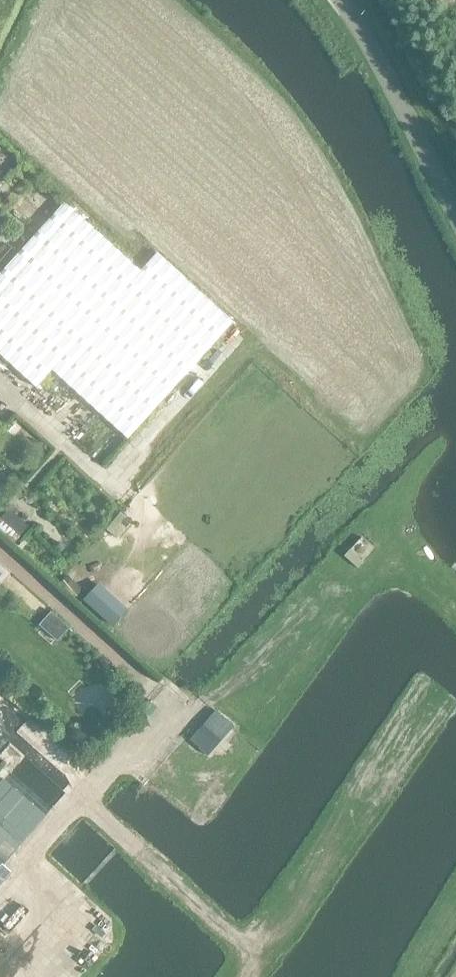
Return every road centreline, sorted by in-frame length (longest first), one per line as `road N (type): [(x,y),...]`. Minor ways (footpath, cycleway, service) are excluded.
road 1 (unclassified): [(455,200),(349,0)]

